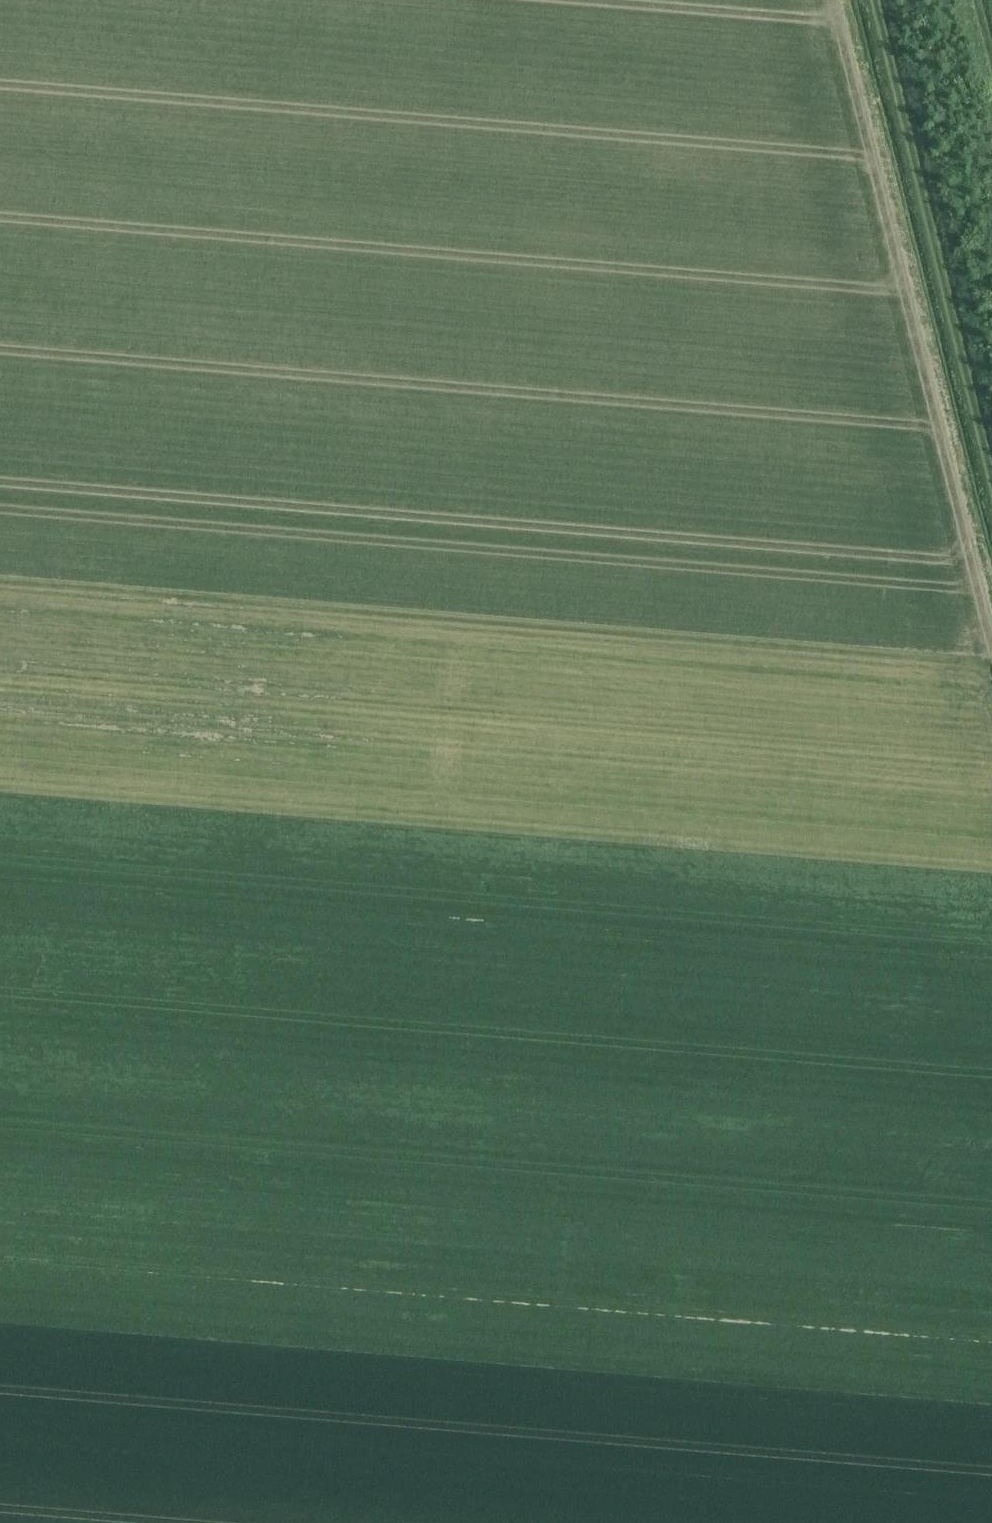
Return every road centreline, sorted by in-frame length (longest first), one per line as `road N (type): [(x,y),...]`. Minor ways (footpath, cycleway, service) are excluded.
road 1 (track): [(991,512),(867,0)]

